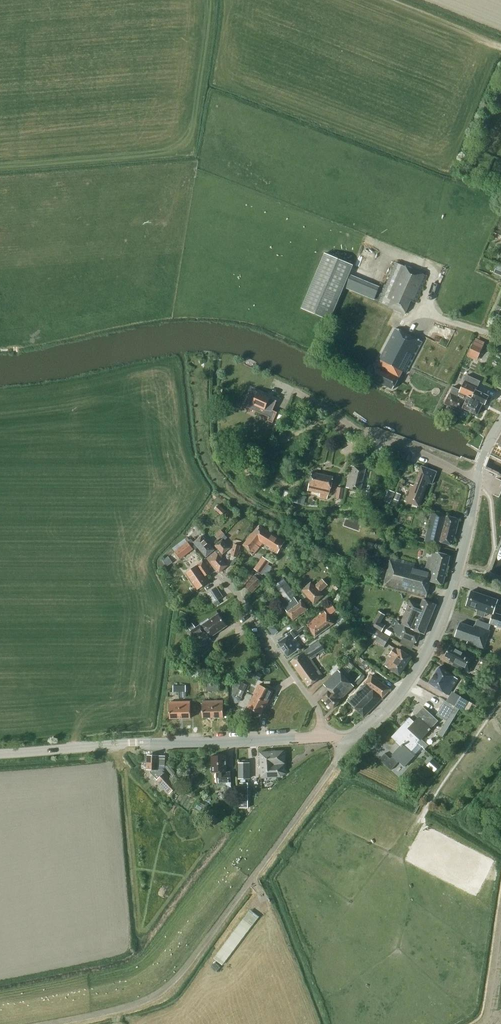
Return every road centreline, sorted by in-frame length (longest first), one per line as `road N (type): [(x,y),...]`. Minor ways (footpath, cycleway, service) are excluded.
road 1 (tertiary): [(322,738),(361,734),(416,668),(455,579),(477,476)]
road 2 (tertiary): [(0,753),(322,738)]
road 3 (residential): [(322,738),(318,709),(225,578)]

